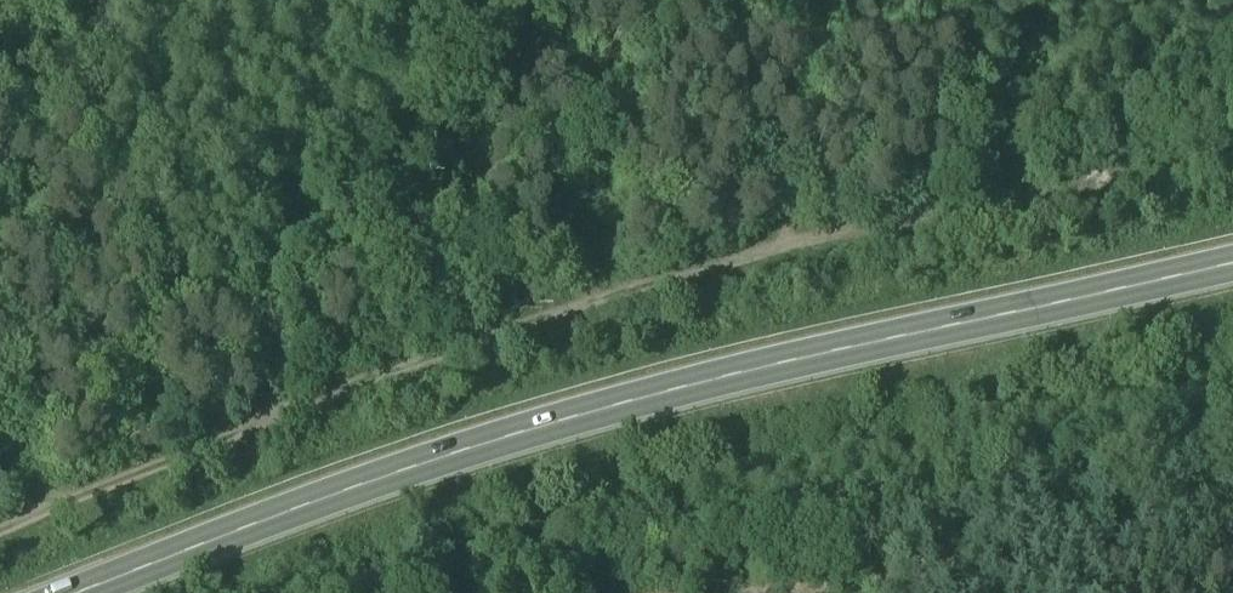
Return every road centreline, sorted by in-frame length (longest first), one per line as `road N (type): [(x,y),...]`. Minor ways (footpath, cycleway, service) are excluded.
road 1 (secondary): [(84,592),(405,477),(644,405),(1232,272)]
road 2 (track): [(0,526),(314,392),(771,245)]

